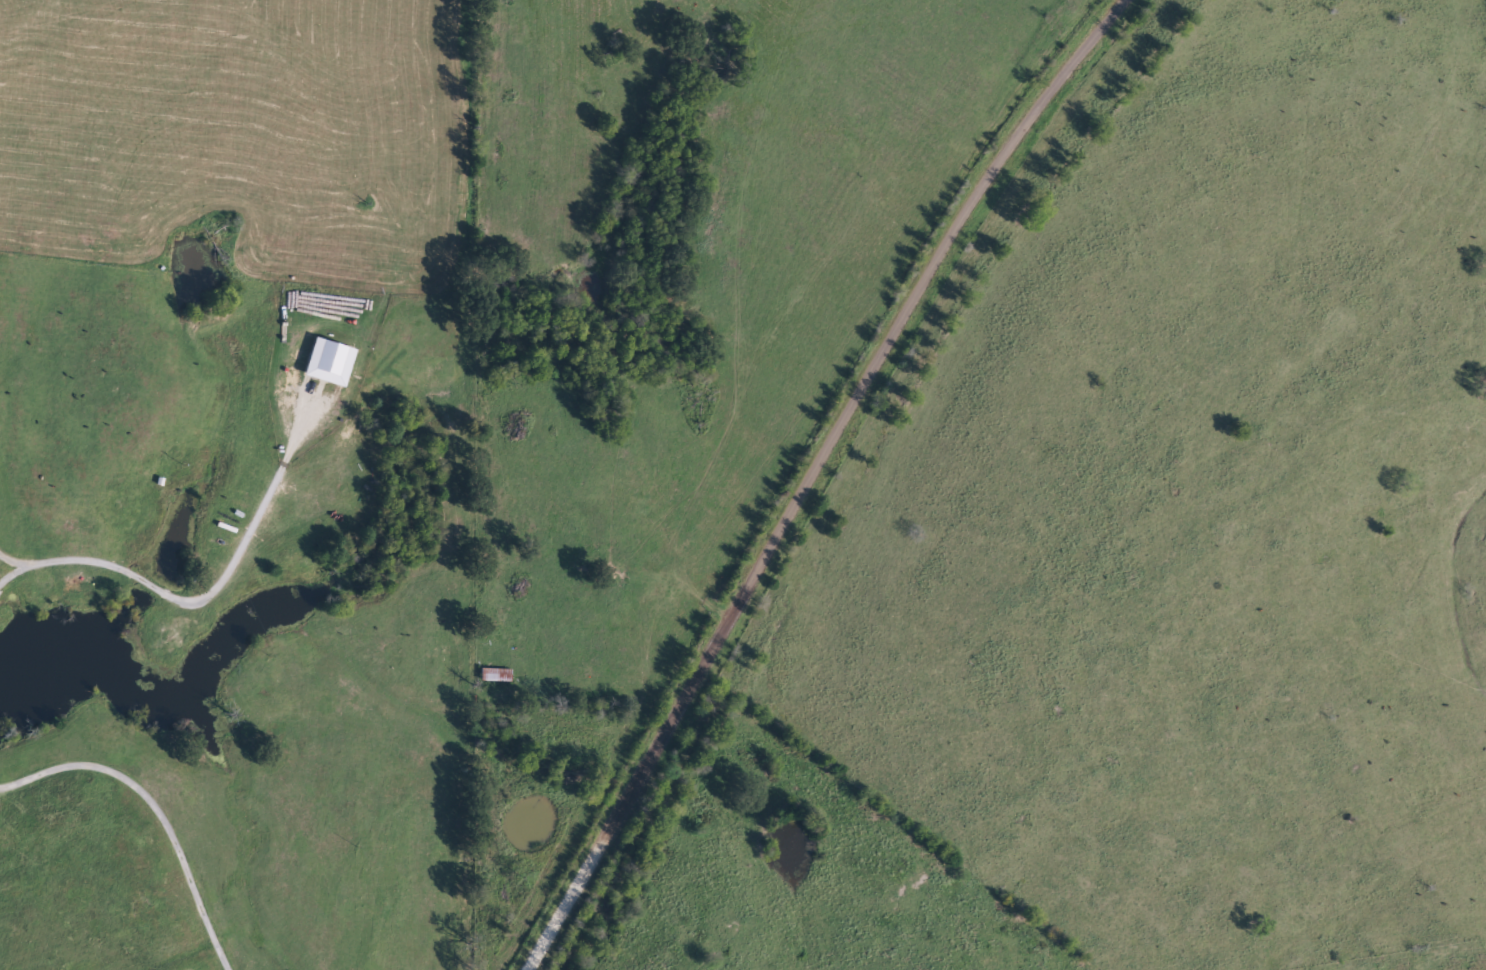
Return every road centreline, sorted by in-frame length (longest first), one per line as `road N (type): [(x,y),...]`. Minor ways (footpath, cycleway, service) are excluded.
road 1 (residential): [(534,969),(909,326),(1149,0)]

